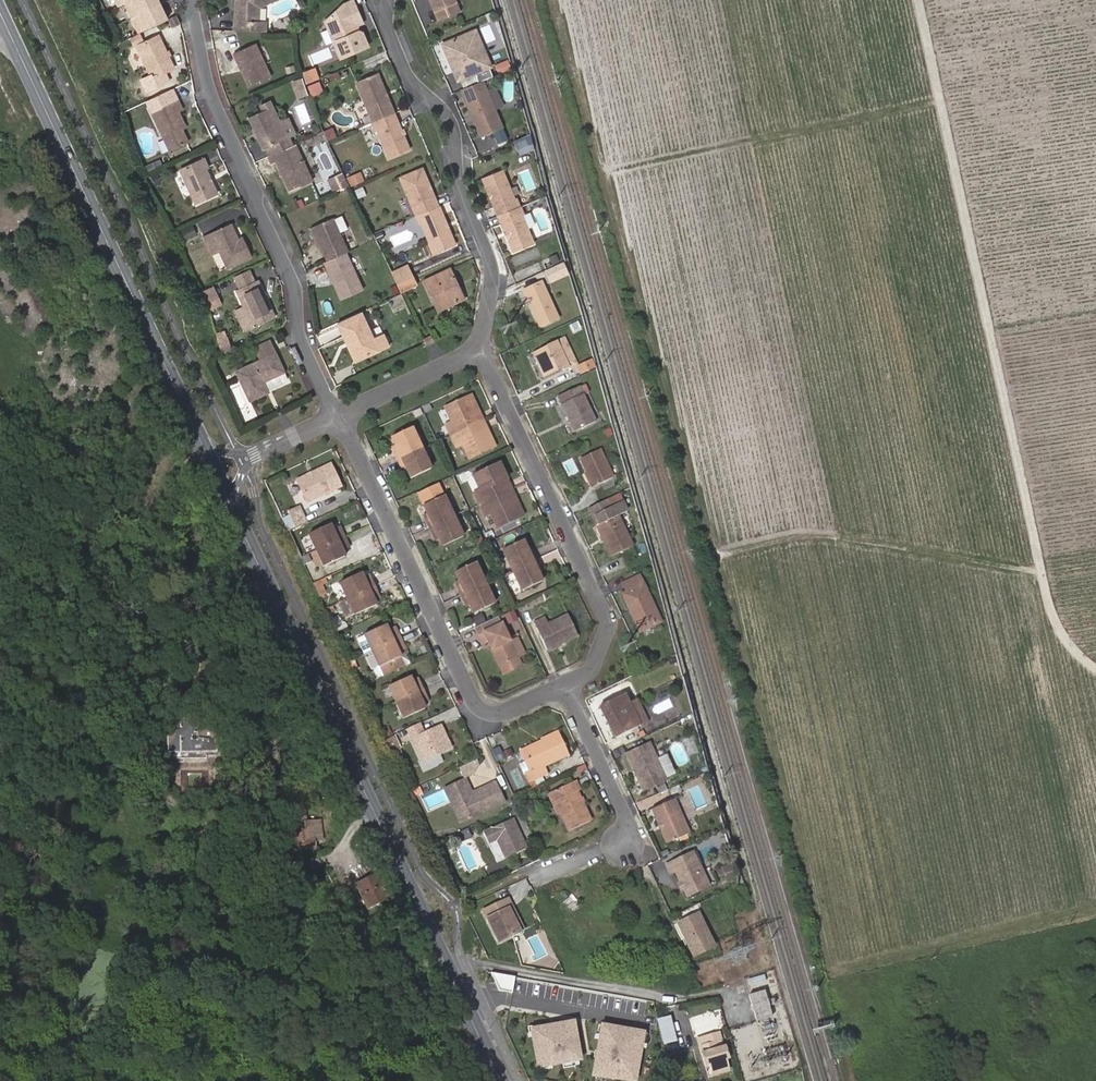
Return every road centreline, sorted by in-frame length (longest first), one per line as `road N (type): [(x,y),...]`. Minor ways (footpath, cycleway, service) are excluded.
road 1 (track): [(1095,668),(1070,655),(1051,606),(920,0)]
road 2 (secondary): [(499,1080),(231,506)]
road 3 (secondary): [(206,453),(0,14)]
road 4 (residential): [(188,0),(205,81),(294,288),(300,339),(336,418)]
road 5 (residential): [(336,418),(487,714),(573,683)]
road 6 (residential): [(573,683),(599,670),(614,621),(488,346)]
road 7 (residential): [(488,346),(495,269),(460,189),(460,134),(401,69),(387,25),(389,0)]
road 8 (residential): [(488,346),(336,418)]
road 9 (residential): [(573,683),(637,829)]

